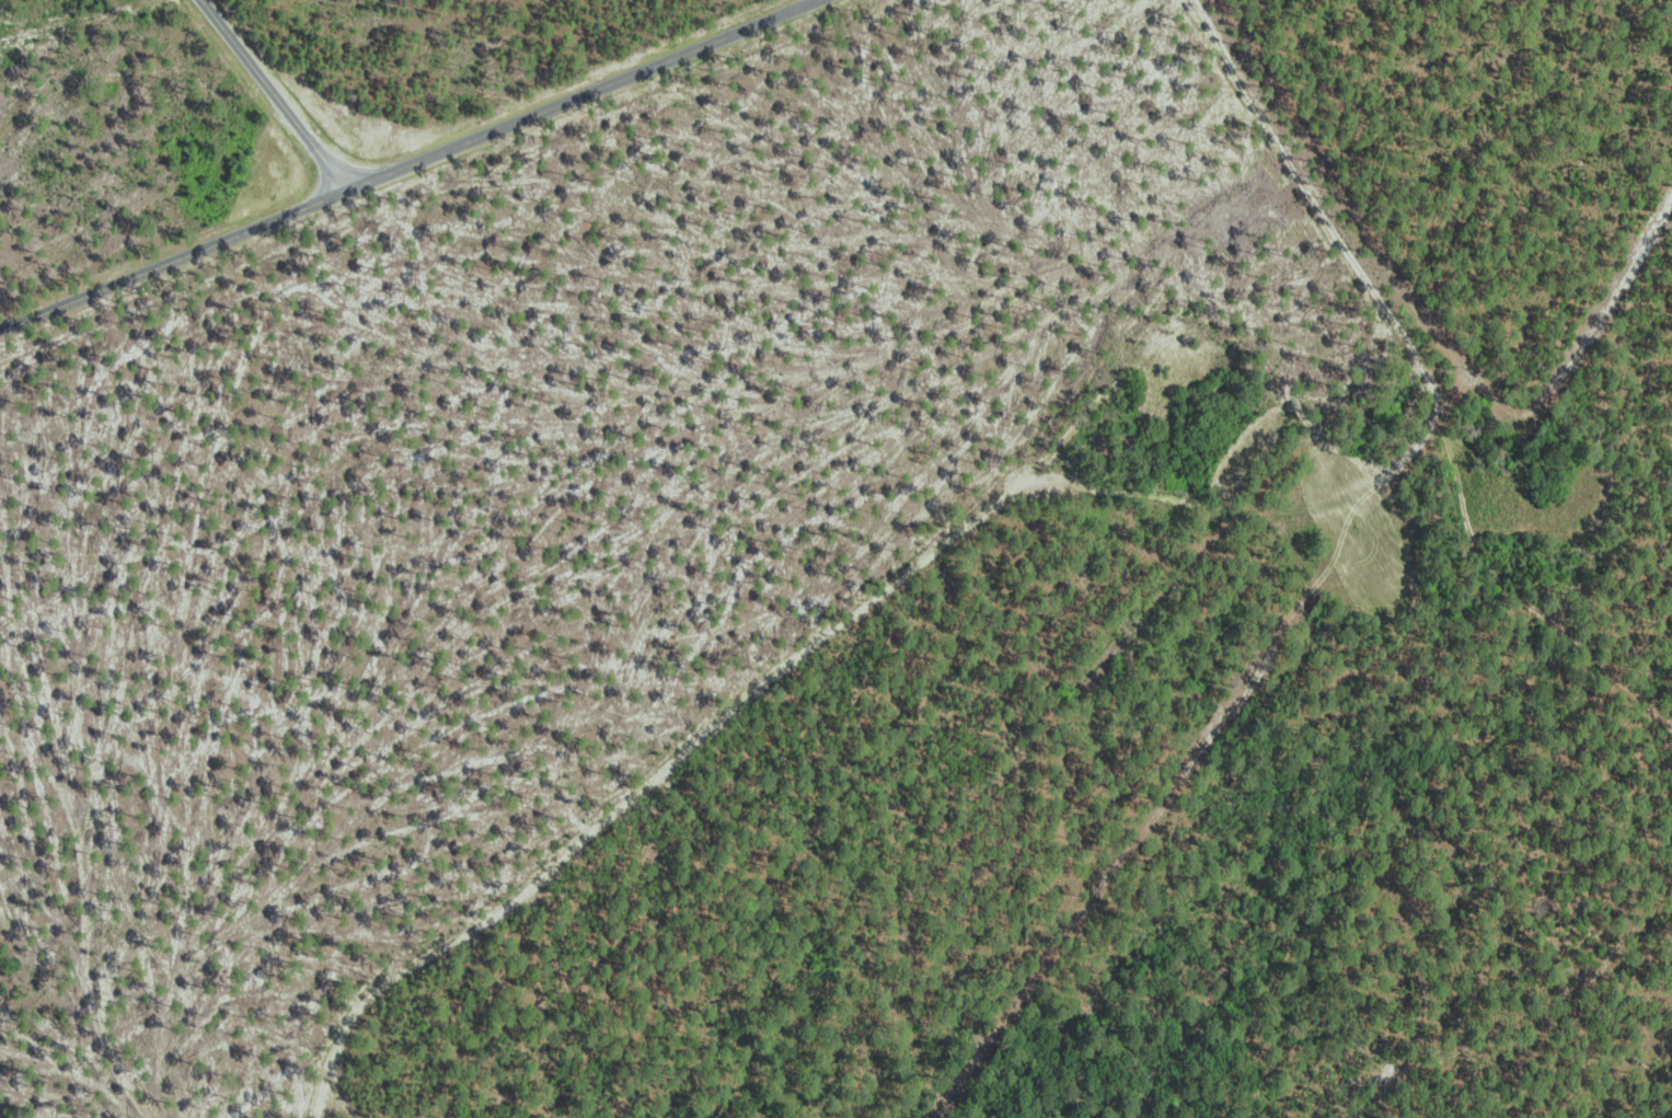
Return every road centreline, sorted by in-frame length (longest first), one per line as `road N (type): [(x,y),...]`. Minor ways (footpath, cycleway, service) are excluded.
road 1 (tertiary): [(821,0),(0,333)]
road 2 (tertiary): [(351,191),(203,0)]

